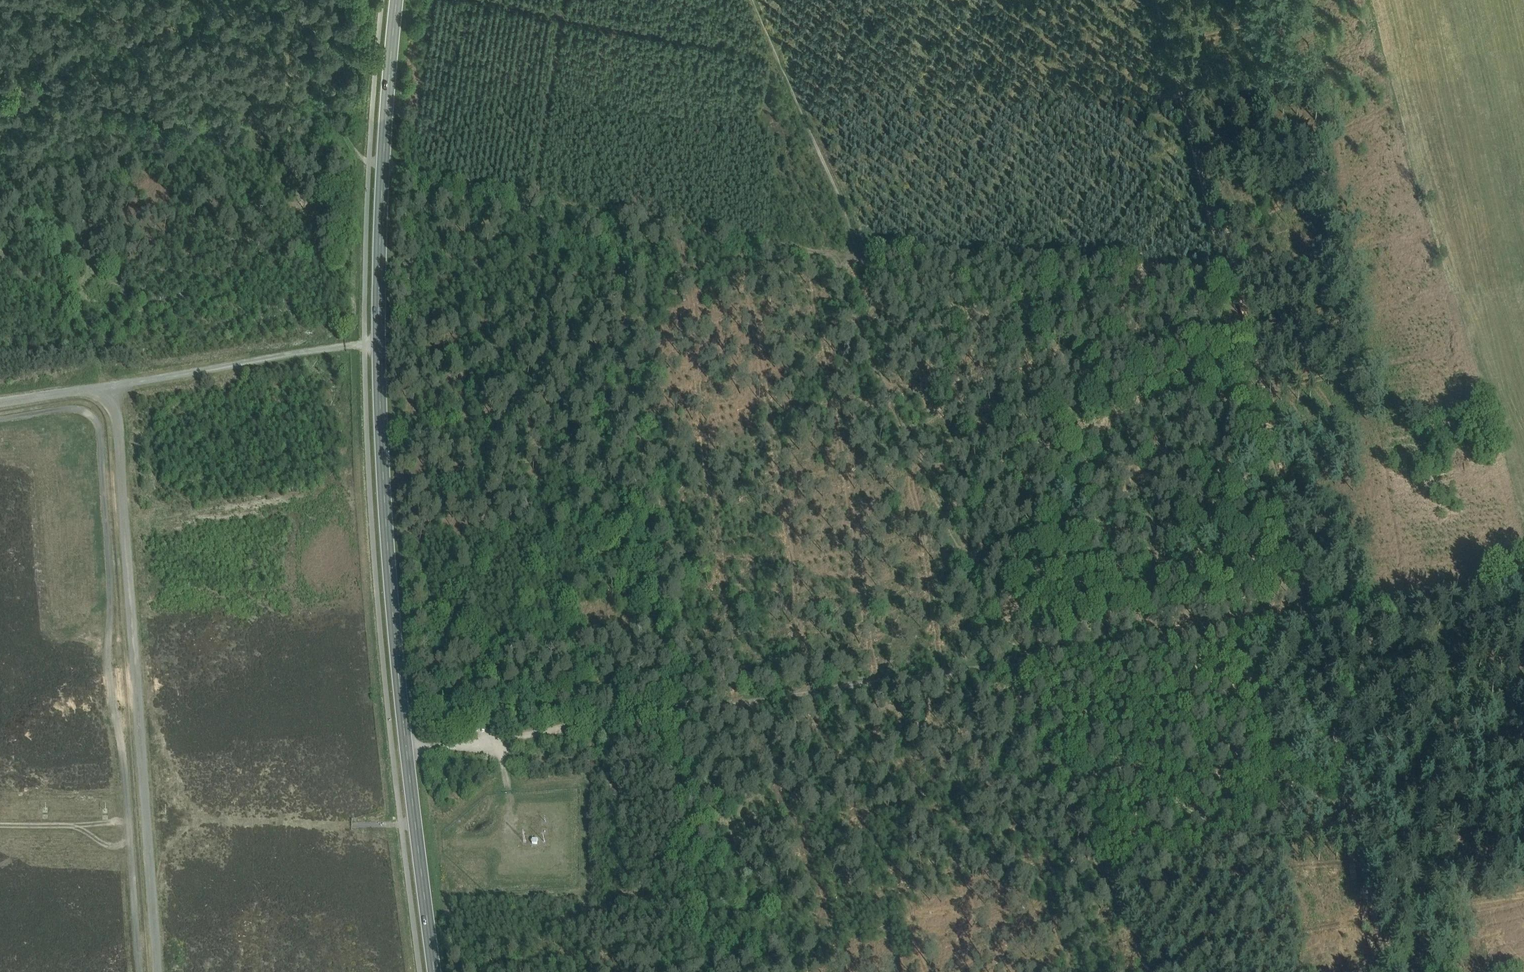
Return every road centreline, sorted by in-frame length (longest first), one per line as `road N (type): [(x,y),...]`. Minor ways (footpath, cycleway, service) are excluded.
road 1 (secondary): [(434,971),(390,566),(380,310),(399,0)]
road 2 (track): [(1309,625),(408,751)]
road 3 (track): [(830,246),(1008,669),(1149,971)]
road 4 (track): [(0,403),(95,390),(115,409),(158,971)]
road 5 (track): [(737,0),(830,246),(1225,268)]
road 6 (track): [(1309,625),(1161,0)]
road 7 (track): [(830,246),(385,224)]
road 8 (track): [(1384,971),(1309,625)]
road 9 (track): [(708,971),(663,718)]
road 10 (track): [(1523,587),(1309,625)]

